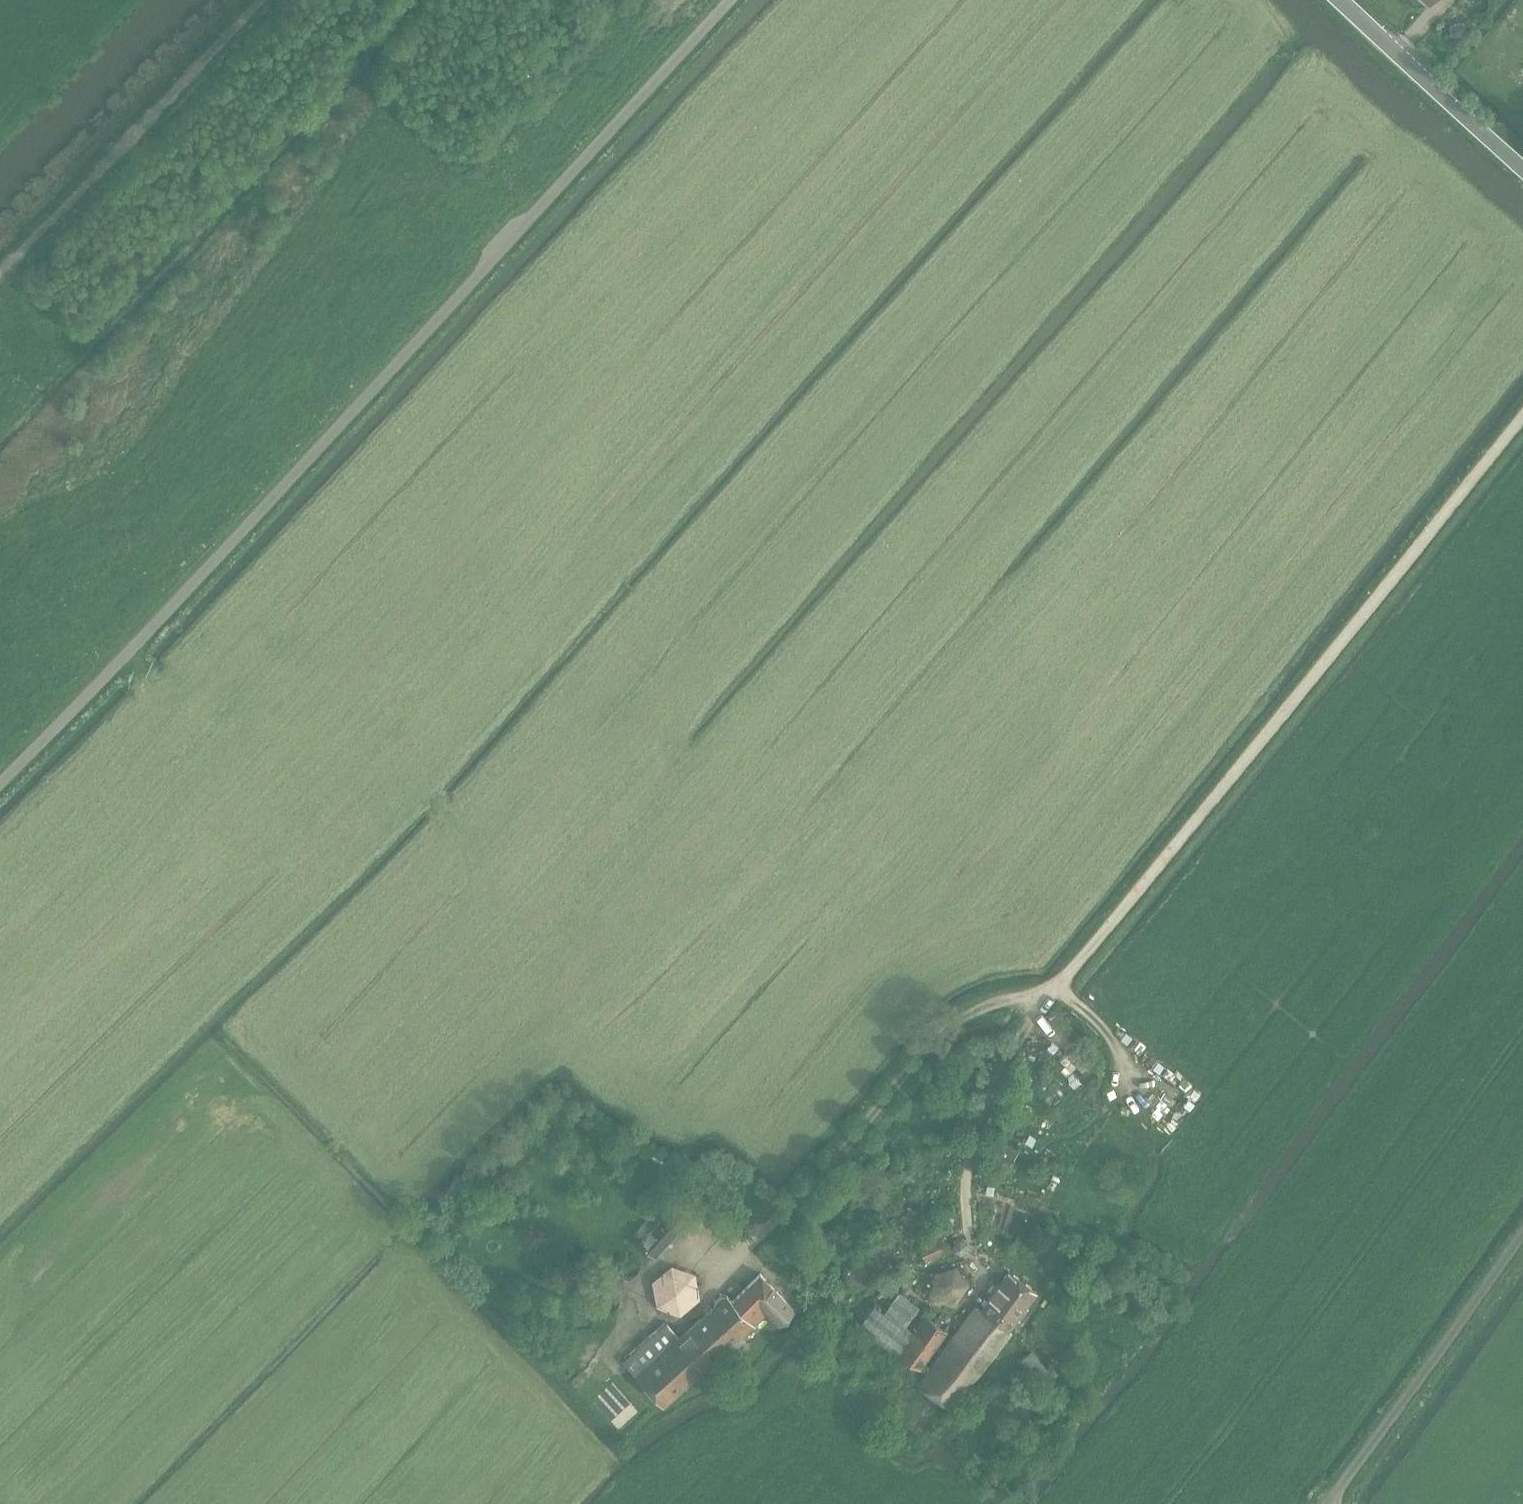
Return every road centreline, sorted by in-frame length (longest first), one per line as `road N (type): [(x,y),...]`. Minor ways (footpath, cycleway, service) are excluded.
road 1 (track): [(727,1263),(812,1187),(945,1031),(995,1003),(1058,986),(1522,416)]
road 2 (unclassified): [(0,782),(236,539),(731,0)]
road 3 (unclassified): [(1328,1503),(1522,1233)]
road 4 (track): [(1047,992),(984,1108),(965,1183),(966,1260)]
road 5 (unclassified): [(1522,167),(1342,0)]
road 6 (track): [(1058,986),(1124,1048),(1137,1106)]

